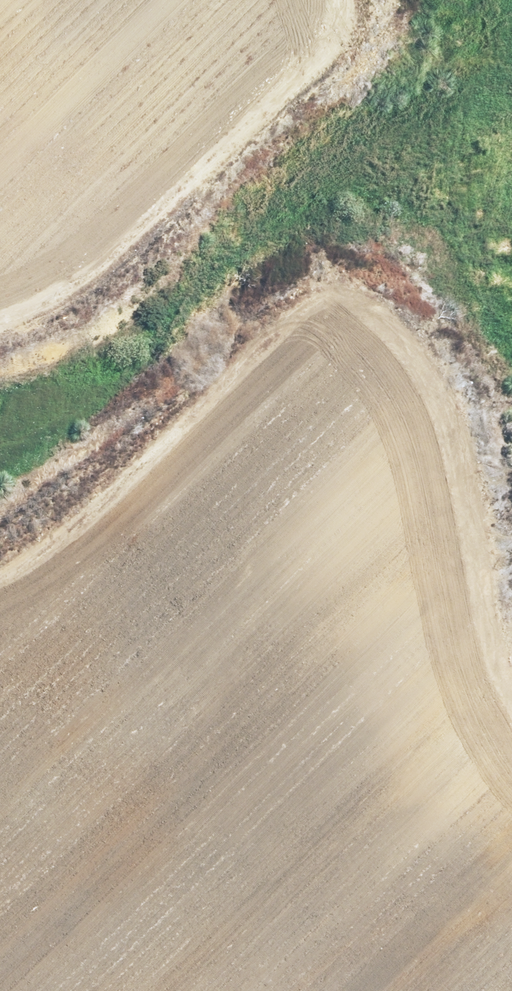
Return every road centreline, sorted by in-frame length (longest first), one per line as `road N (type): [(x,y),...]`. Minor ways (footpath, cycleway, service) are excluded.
road 1 (track): [(511,783),(448,619),(432,428),(409,382),(375,347),(345,340),(315,348),(55,560),(0,588)]
road 2 (track): [(0,319),(58,305),(210,214),(341,30),(336,0)]

